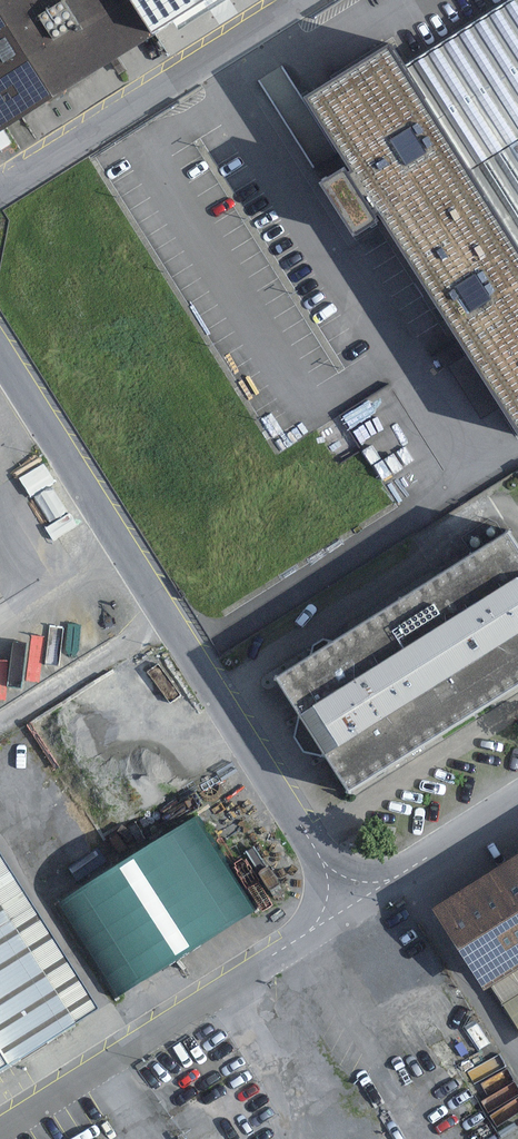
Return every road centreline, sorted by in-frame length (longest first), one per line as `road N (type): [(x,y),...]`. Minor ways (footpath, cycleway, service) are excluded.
road 1 (unclassified): [(0,346),(355,900)]
road 2 (residential): [(0,1127),(355,900)]
road 3 (unclassified): [(302,0),(0,192)]
road 4 (unclassified): [(355,900),(517,796)]

